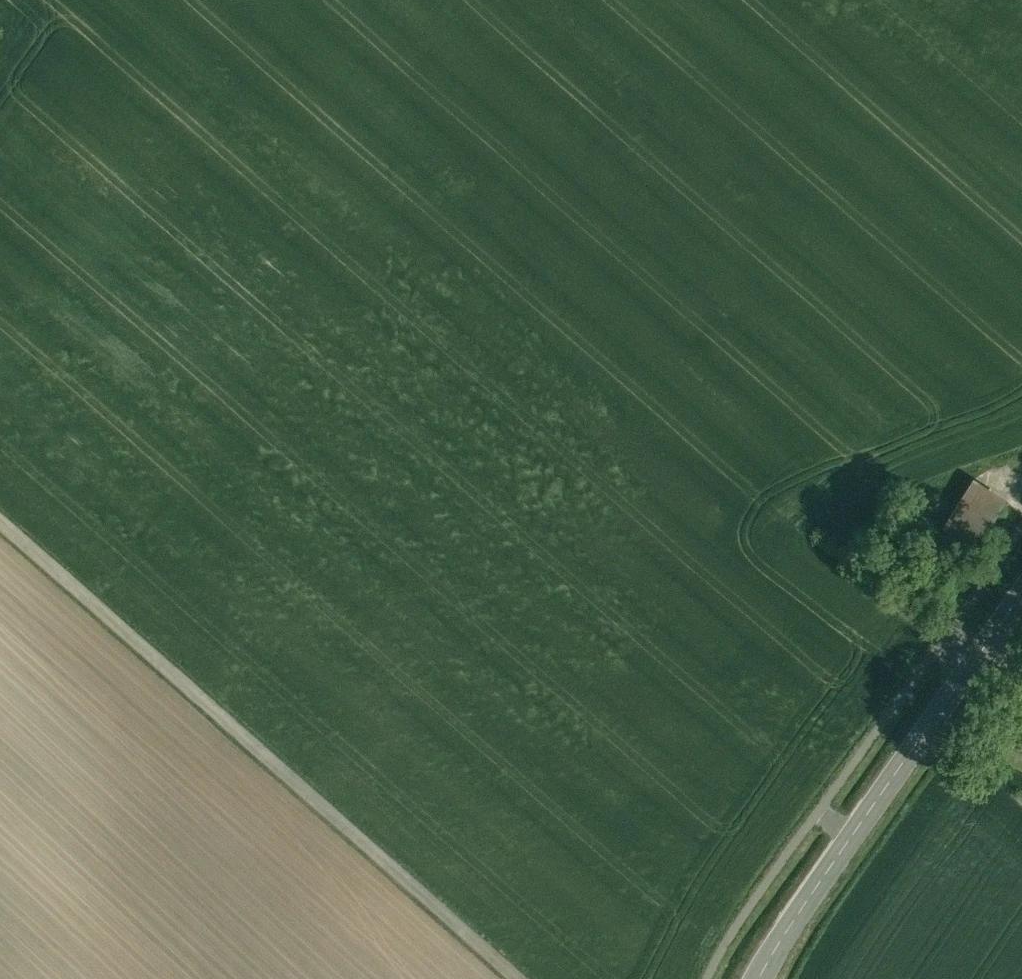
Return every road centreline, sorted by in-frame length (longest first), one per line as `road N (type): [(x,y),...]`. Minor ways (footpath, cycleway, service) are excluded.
road 1 (track): [(0,536),(500,978)]
road 2 (tertiary): [(1021,604),(761,978)]

